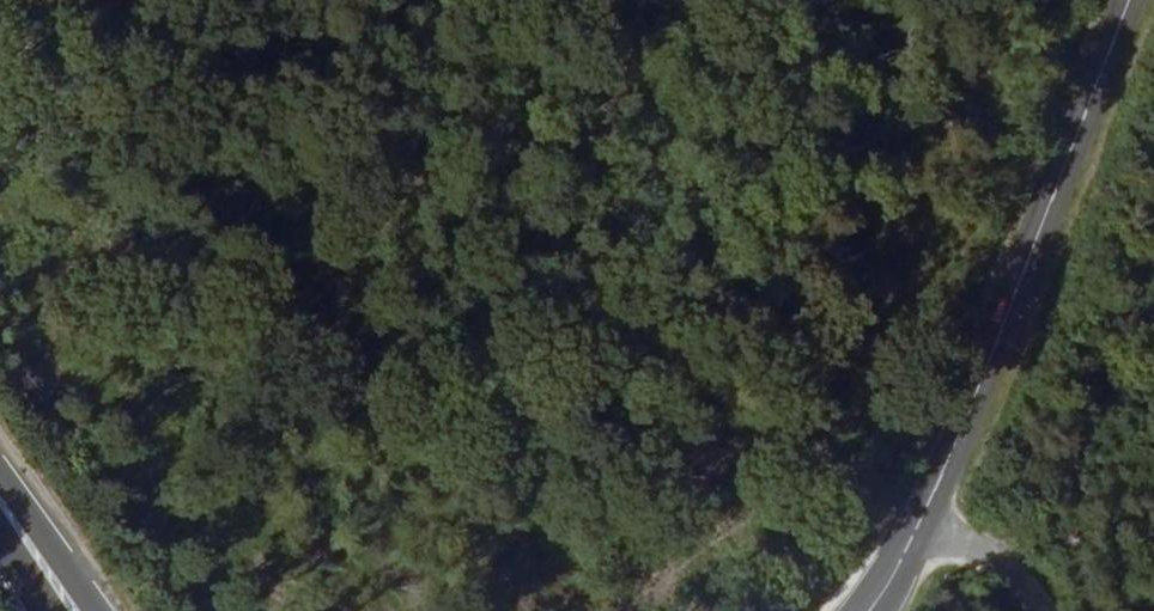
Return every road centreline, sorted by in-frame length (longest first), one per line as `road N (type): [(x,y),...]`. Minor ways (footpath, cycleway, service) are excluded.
road 1 (secondary): [(1131,0),(973,412),(920,524)]
road 2 (primary): [(84,610),(0,506)]

